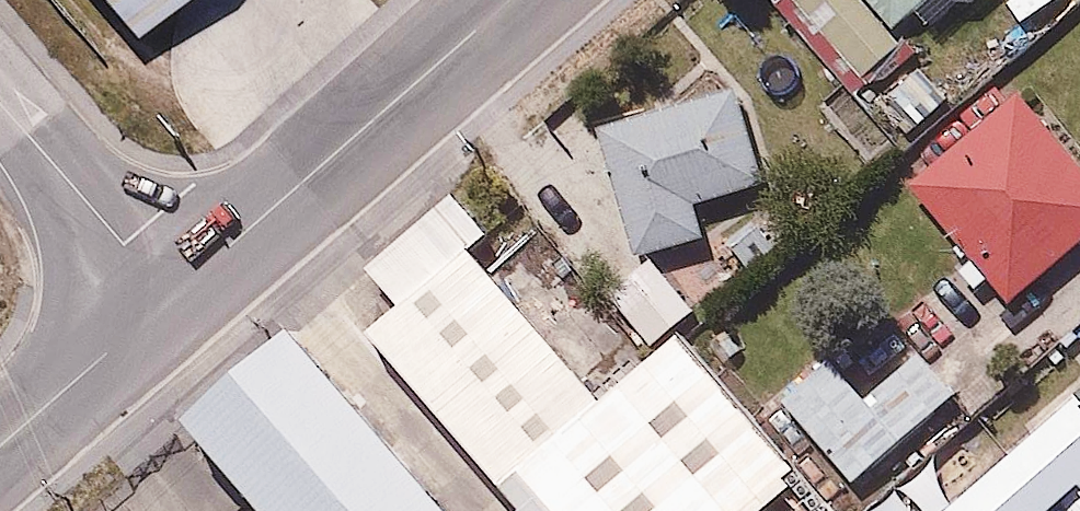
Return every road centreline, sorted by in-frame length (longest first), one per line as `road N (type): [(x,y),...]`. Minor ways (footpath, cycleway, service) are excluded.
road 1 (tertiary): [(171,296),(509,0)]
road 2 (tertiary): [(171,296),(0,100)]
road 3 (residential): [(0,443),(171,296)]

